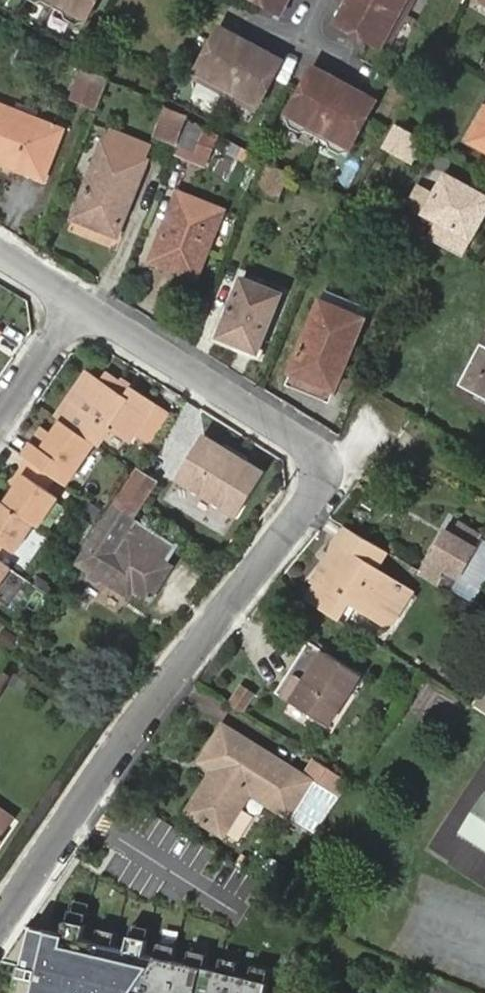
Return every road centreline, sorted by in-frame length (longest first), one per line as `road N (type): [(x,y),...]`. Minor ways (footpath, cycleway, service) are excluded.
road 1 (residential): [(78,301),(304,441),(326,467),(322,483),(0,925)]
road 2 (residential): [(78,301),(0,416)]

